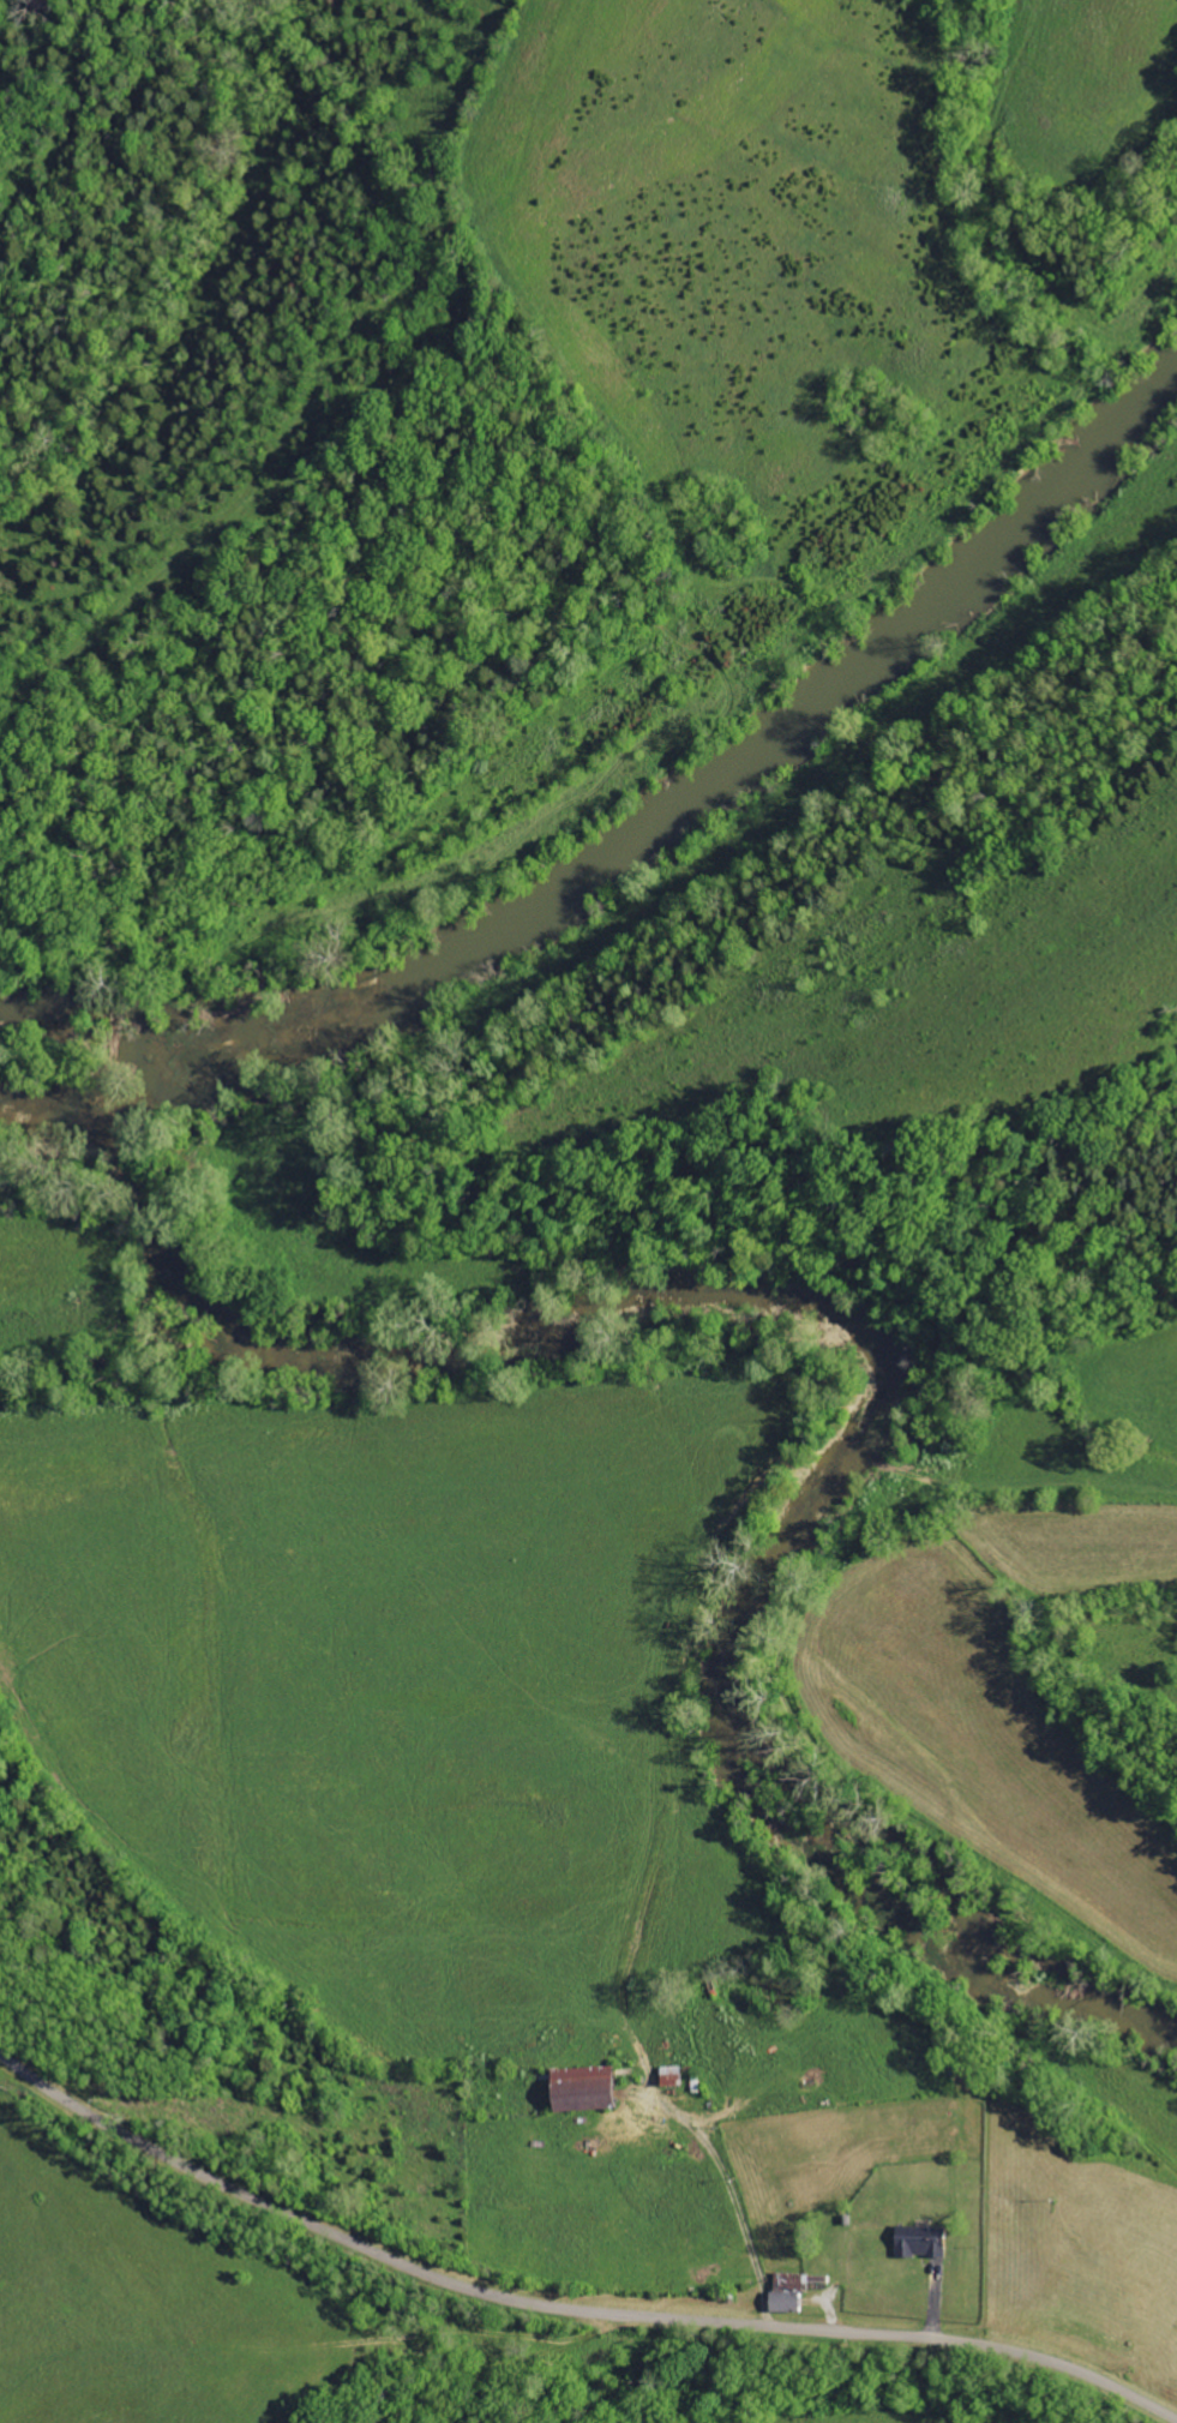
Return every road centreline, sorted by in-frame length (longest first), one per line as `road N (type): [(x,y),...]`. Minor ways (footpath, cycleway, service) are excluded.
road 1 (residential): [(1172,2422),(1064,2368),(986,2346),(614,2314),(469,2289),(115,2130),(0,2053)]

